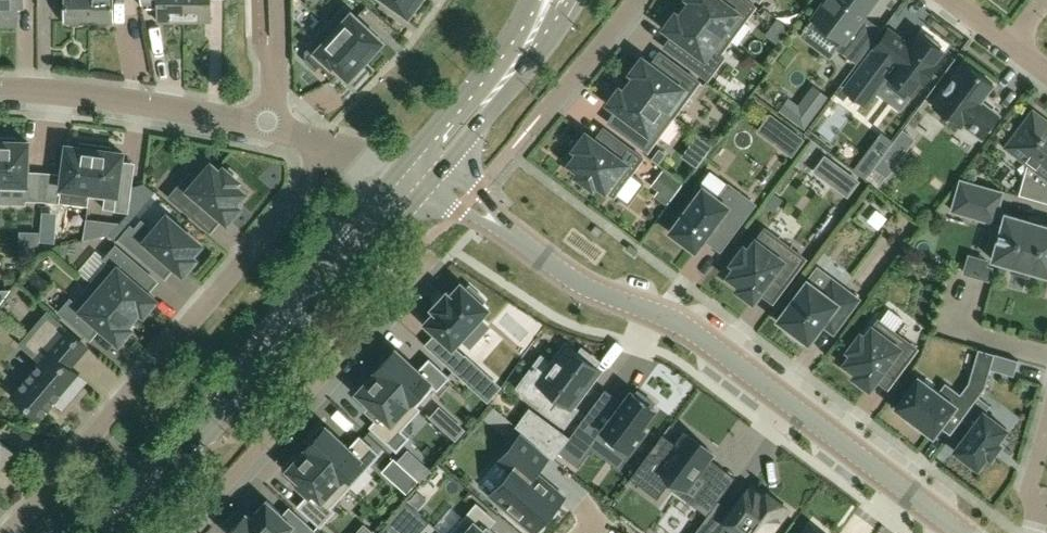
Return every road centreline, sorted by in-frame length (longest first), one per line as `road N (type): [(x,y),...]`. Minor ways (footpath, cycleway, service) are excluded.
road 1 (residential): [(961,532),(706,339),(589,285),(469,203)]
road 2 (residential): [(324,138),(300,193),(13,532)]
road 3 (secondary): [(115,532),(415,175)]
road 4 (residential): [(200,532),(453,264)]
road 5 (residential): [(0,89),(166,104),(266,124)]
road 6 (secondary): [(415,175),(506,70),(542,14)]
road 7 (residential): [(631,0),(531,133)]

